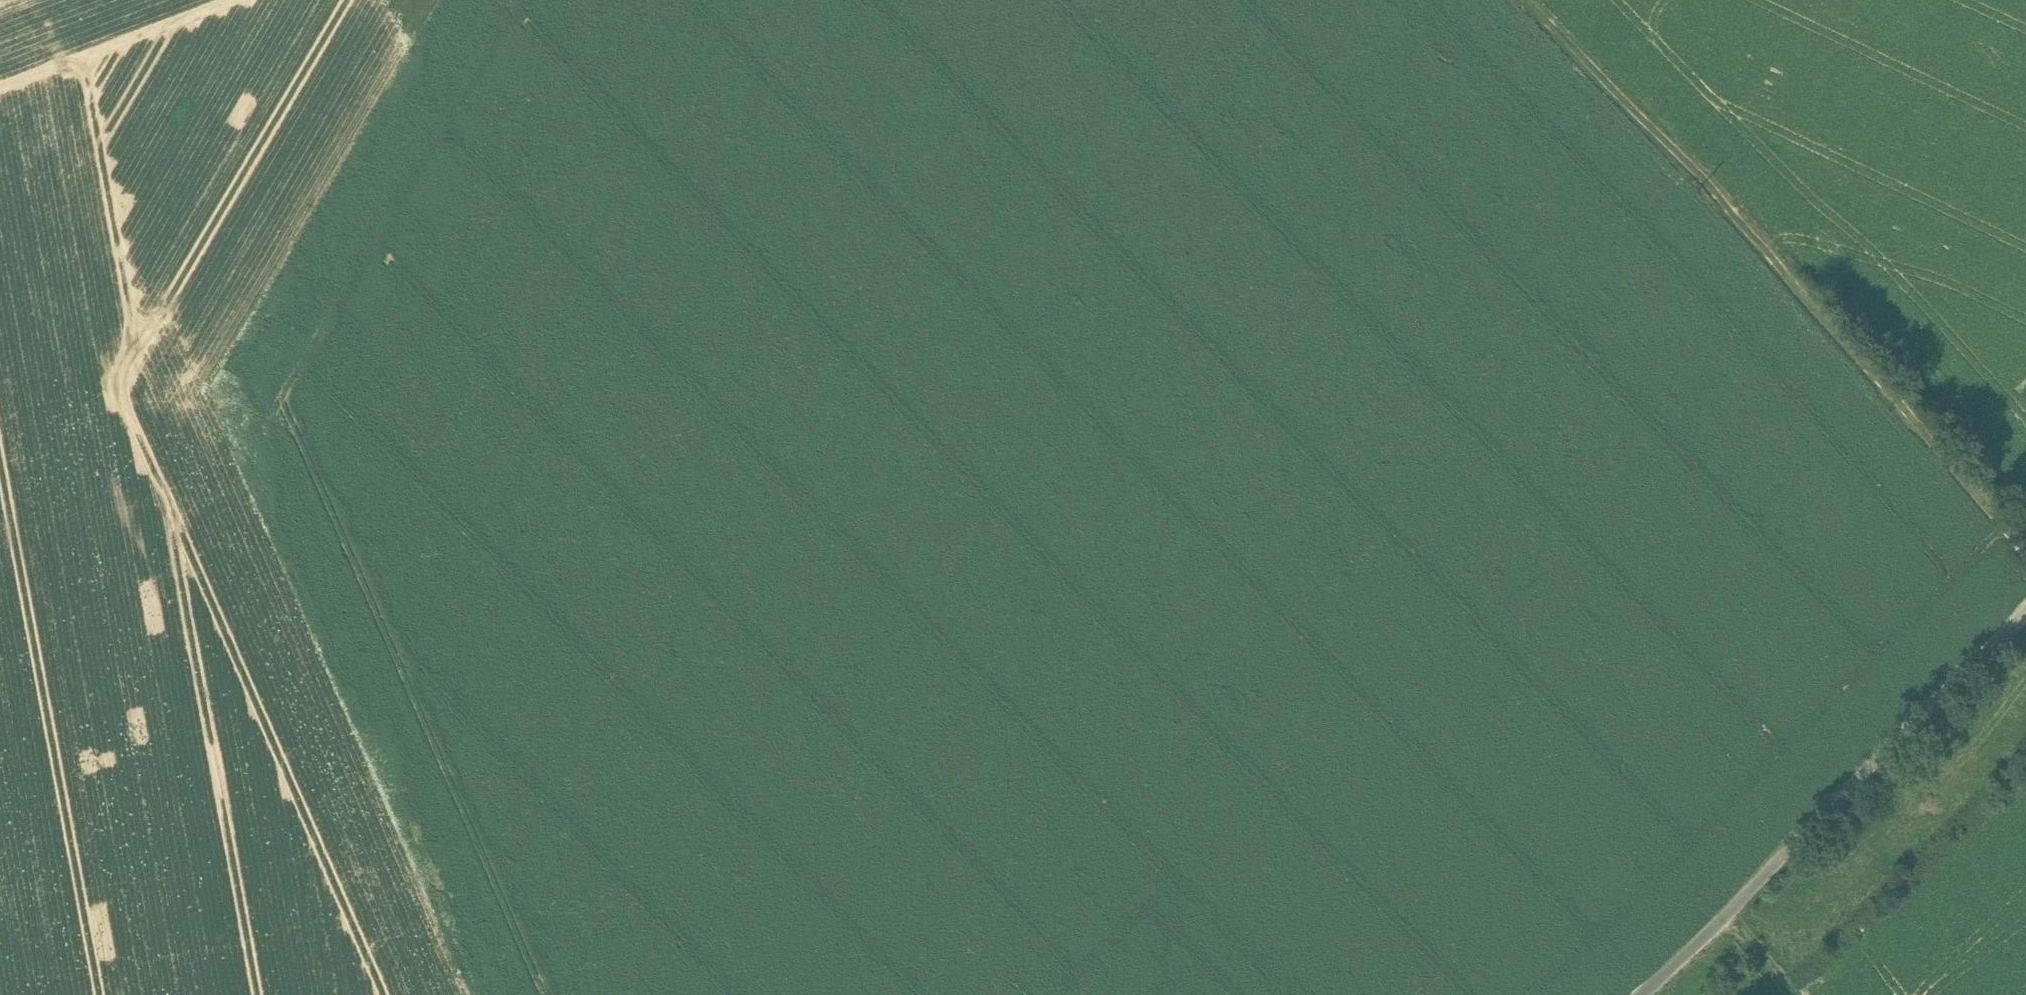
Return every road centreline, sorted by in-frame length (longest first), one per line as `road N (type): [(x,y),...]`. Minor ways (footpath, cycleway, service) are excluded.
road 1 (track): [(1525,0),(2025,538)]
road 2 (unclassified): [(2025,621),(1641,994)]

